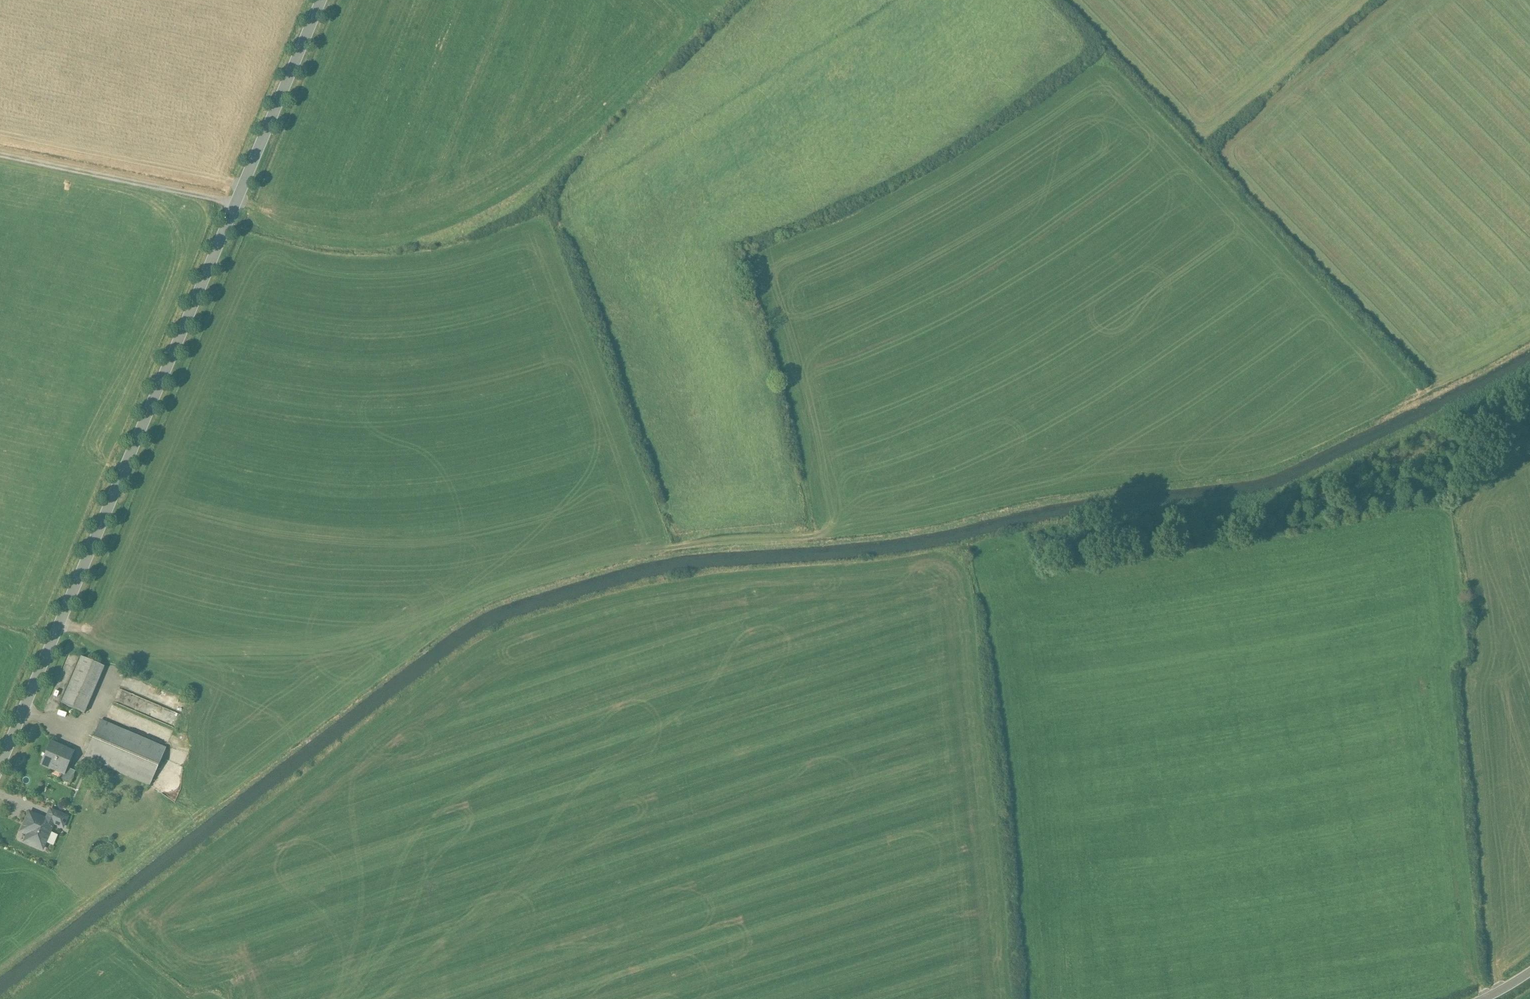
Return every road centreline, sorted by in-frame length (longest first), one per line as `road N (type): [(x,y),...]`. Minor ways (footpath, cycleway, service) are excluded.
road 1 (tertiary): [(321,0),(0,762)]

